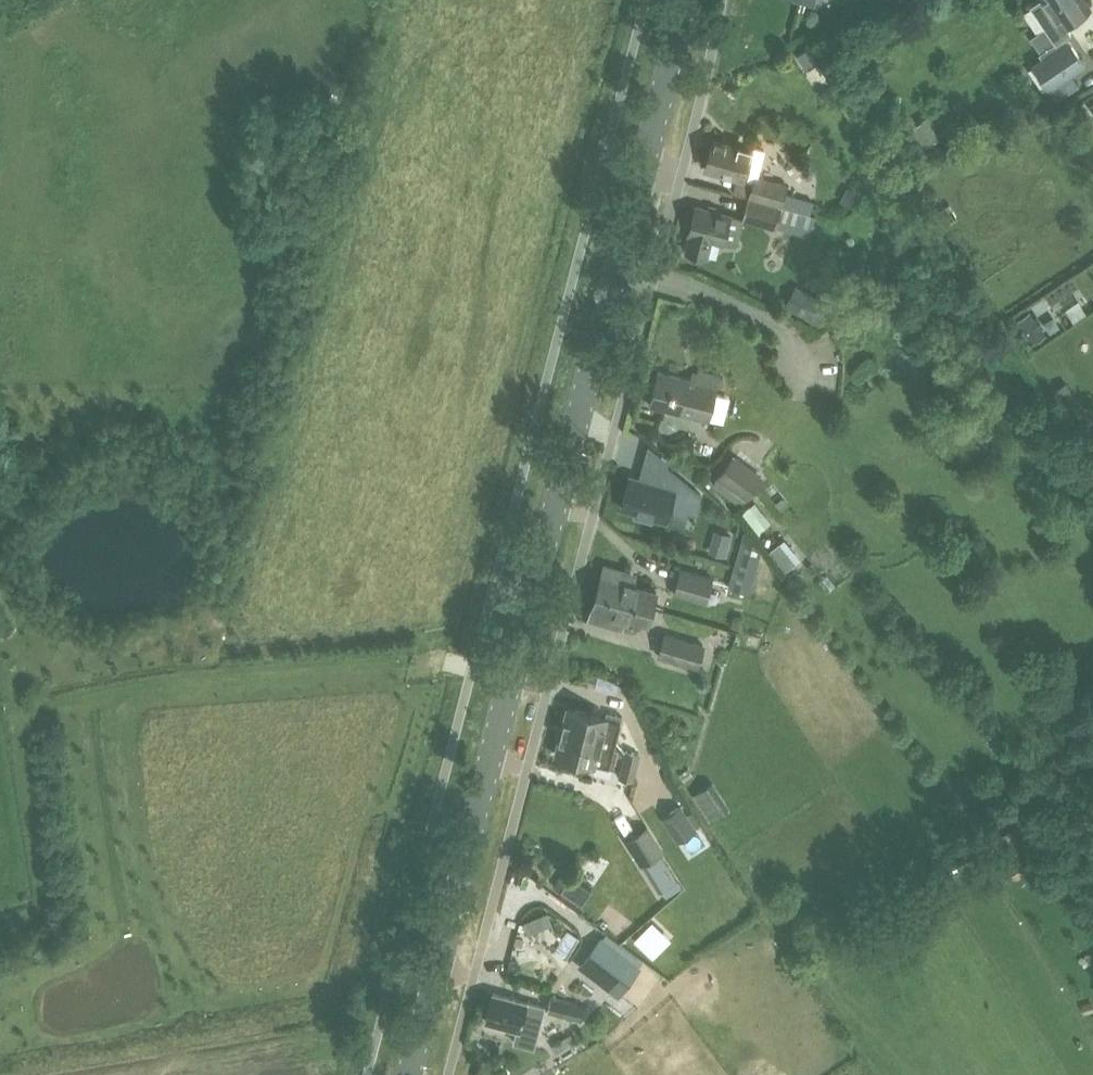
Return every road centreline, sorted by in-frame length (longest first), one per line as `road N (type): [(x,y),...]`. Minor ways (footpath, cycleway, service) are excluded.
road 1 (secondary): [(413,1074),(700,0)]

